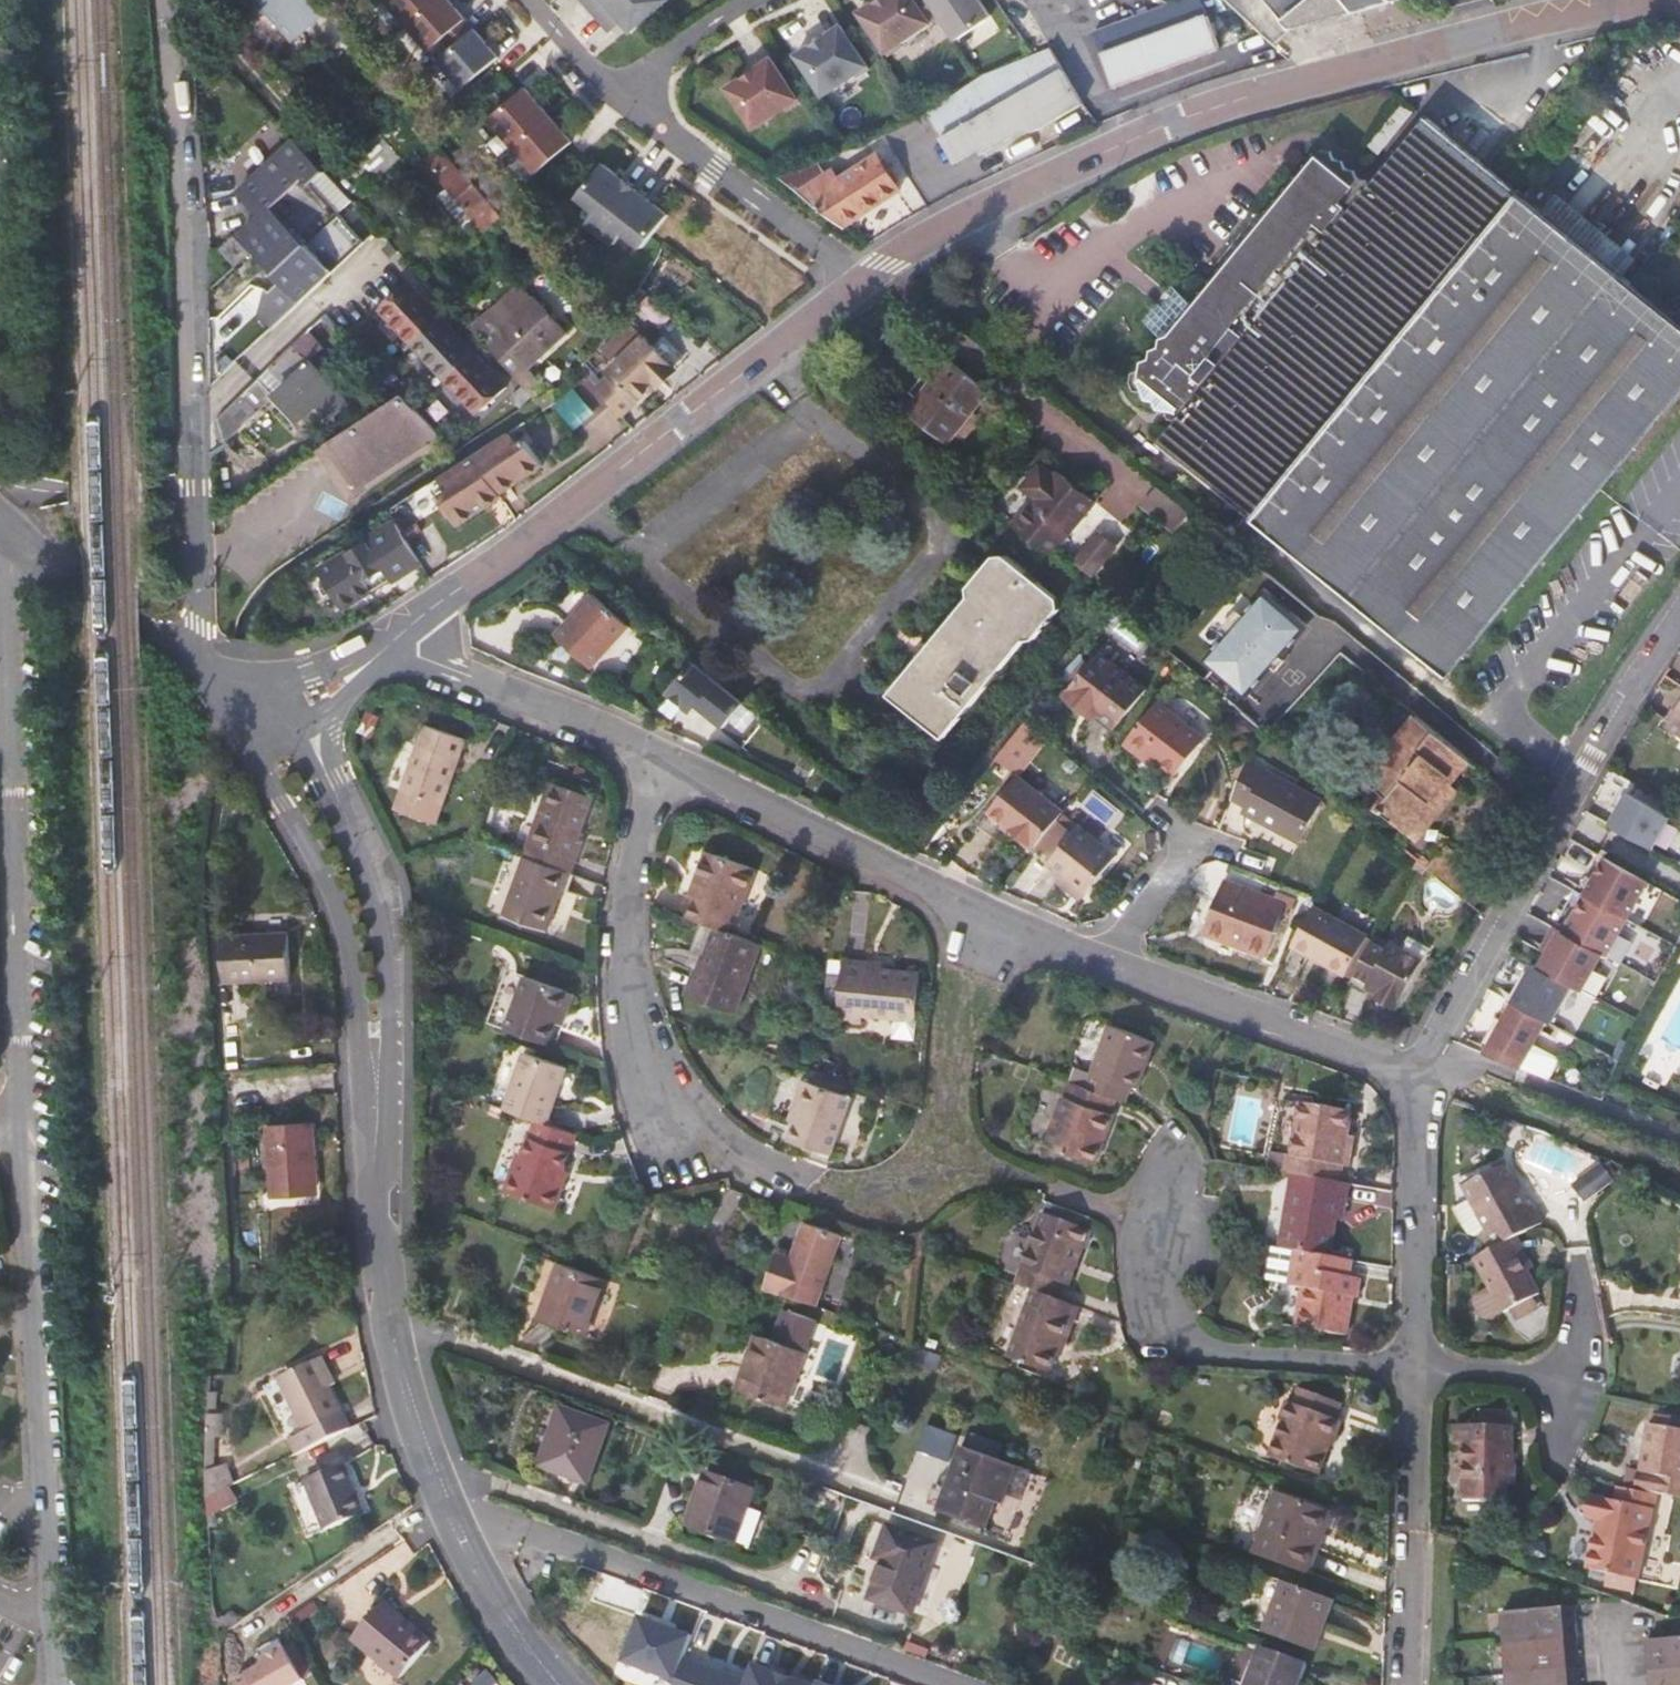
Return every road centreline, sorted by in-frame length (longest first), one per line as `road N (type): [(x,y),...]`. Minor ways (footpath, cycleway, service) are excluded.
road 1 (residential): [(865,277),(1024,188),(1175,123),(1360,67),(1662,0)]
road 2 (unclassified): [(164,0),(195,487),(196,665)]
road 3 (residential): [(12,528),(9,715),(22,1123)]
road 4 (residential): [(404,633),(865,277)]
road 5 (residential): [(22,1123),(58,1684)]
road 6 (residential): [(1679,616),(1639,673),(1416,1067)]
road 7 (residential): [(1099,958),(660,760)]
road 8 (residential): [(833,1477),(391,1329)]
road 9 (residential): [(1181,1150),(1154,1227),(1156,1307),(1167,1335),(1184,1350),(1414,1368)]
road 10 (tertiary): [(242,689),(263,765),(336,907),(377,1105)]
road 11 (residential): [(836,1602),(489,1480),(435,1477)]
road 12 (residential): [(1416,1067),(1314,1039),(1099,958)]
road 13 (tertiary): [(377,1105),(389,1035),(385,937),(367,857),(329,783)]
road 14 (residential): [(1409,1684),(1414,1368)]
road 15 (residential): [(644,80),(662,126),(865,277)]
road 16 (residential): [(1414,1368),(1416,1067)]
road 17 (residential): [(660,760),(631,870),(625,938),(646,1054)]
road 18 (residential): [(660,760),(477,679),(404,633)]
road 19 (tertiary): [(560,1684),(492,1597),(435,1477)]
road 20 (tertiary): [(196,665),(12,528)]
road 21 (tertiary): [(391,1329),(374,1216),(377,1105)]
road 22 (residential): [(646,1054),(774,1178)]
road 23 (residential): [(404,633),(311,674),(242,689)]
road 24 (residential): [(1577,1377),(1414,1368)]
road 25 (tertiary): [(435,1477),(391,1329)]
road 26 (residential): [(530,0),(580,63),(609,82),(644,80)]
road 27 (residential): [(1190,840),(1099,958)]
road 28 (residential): [(644,80),(738,8),(761,0)]

